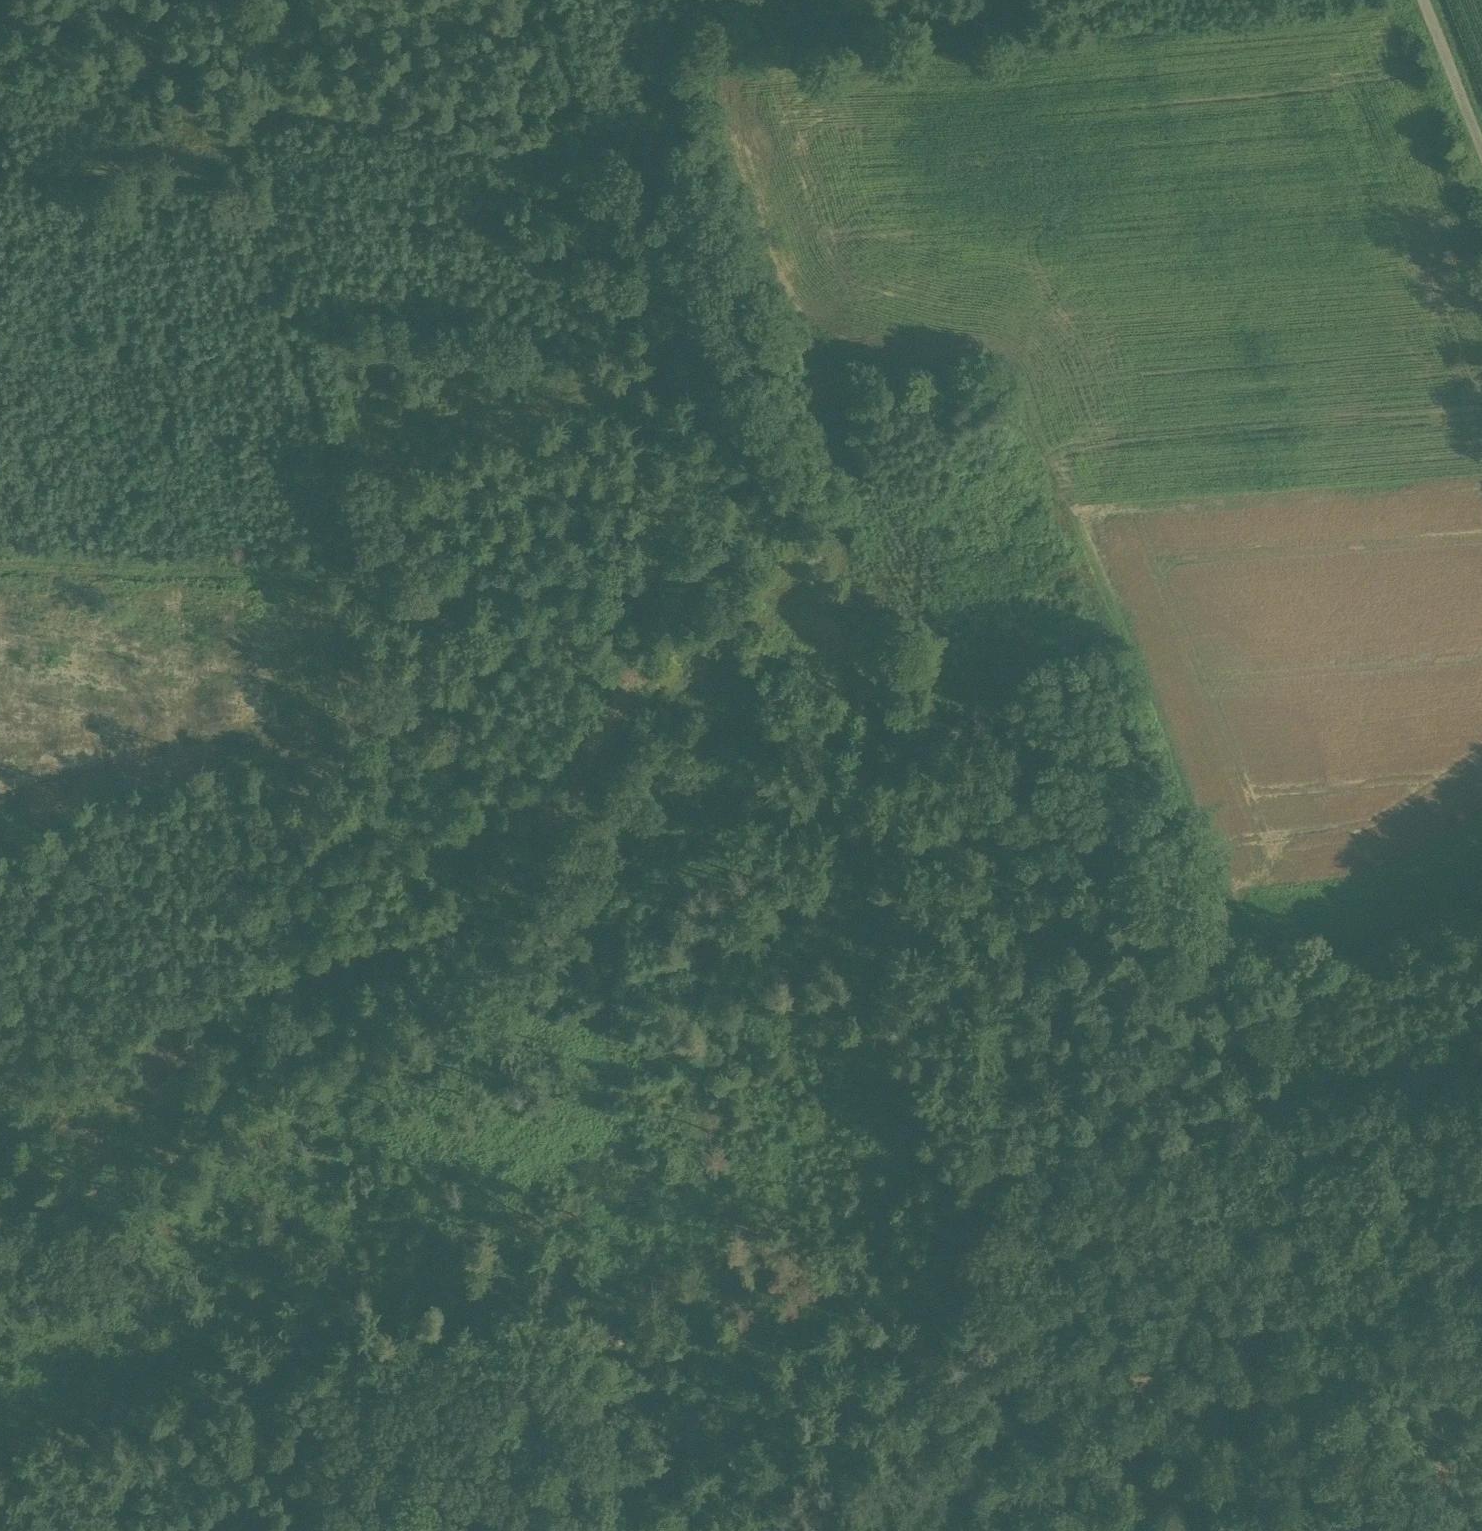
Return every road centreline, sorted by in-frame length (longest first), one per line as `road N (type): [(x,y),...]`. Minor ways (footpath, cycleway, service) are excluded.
road 1 (unclassified): [(1481,157),(1420,0)]

